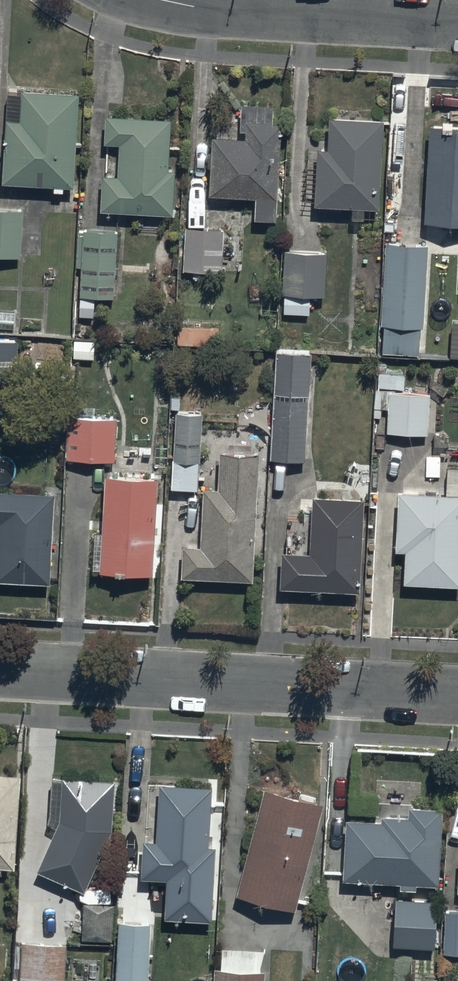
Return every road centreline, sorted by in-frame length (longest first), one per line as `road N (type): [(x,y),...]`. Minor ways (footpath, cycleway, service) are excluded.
road 1 (residential): [(0,669),(457,694)]
road 2 (residential): [(164,0),(457,23)]

